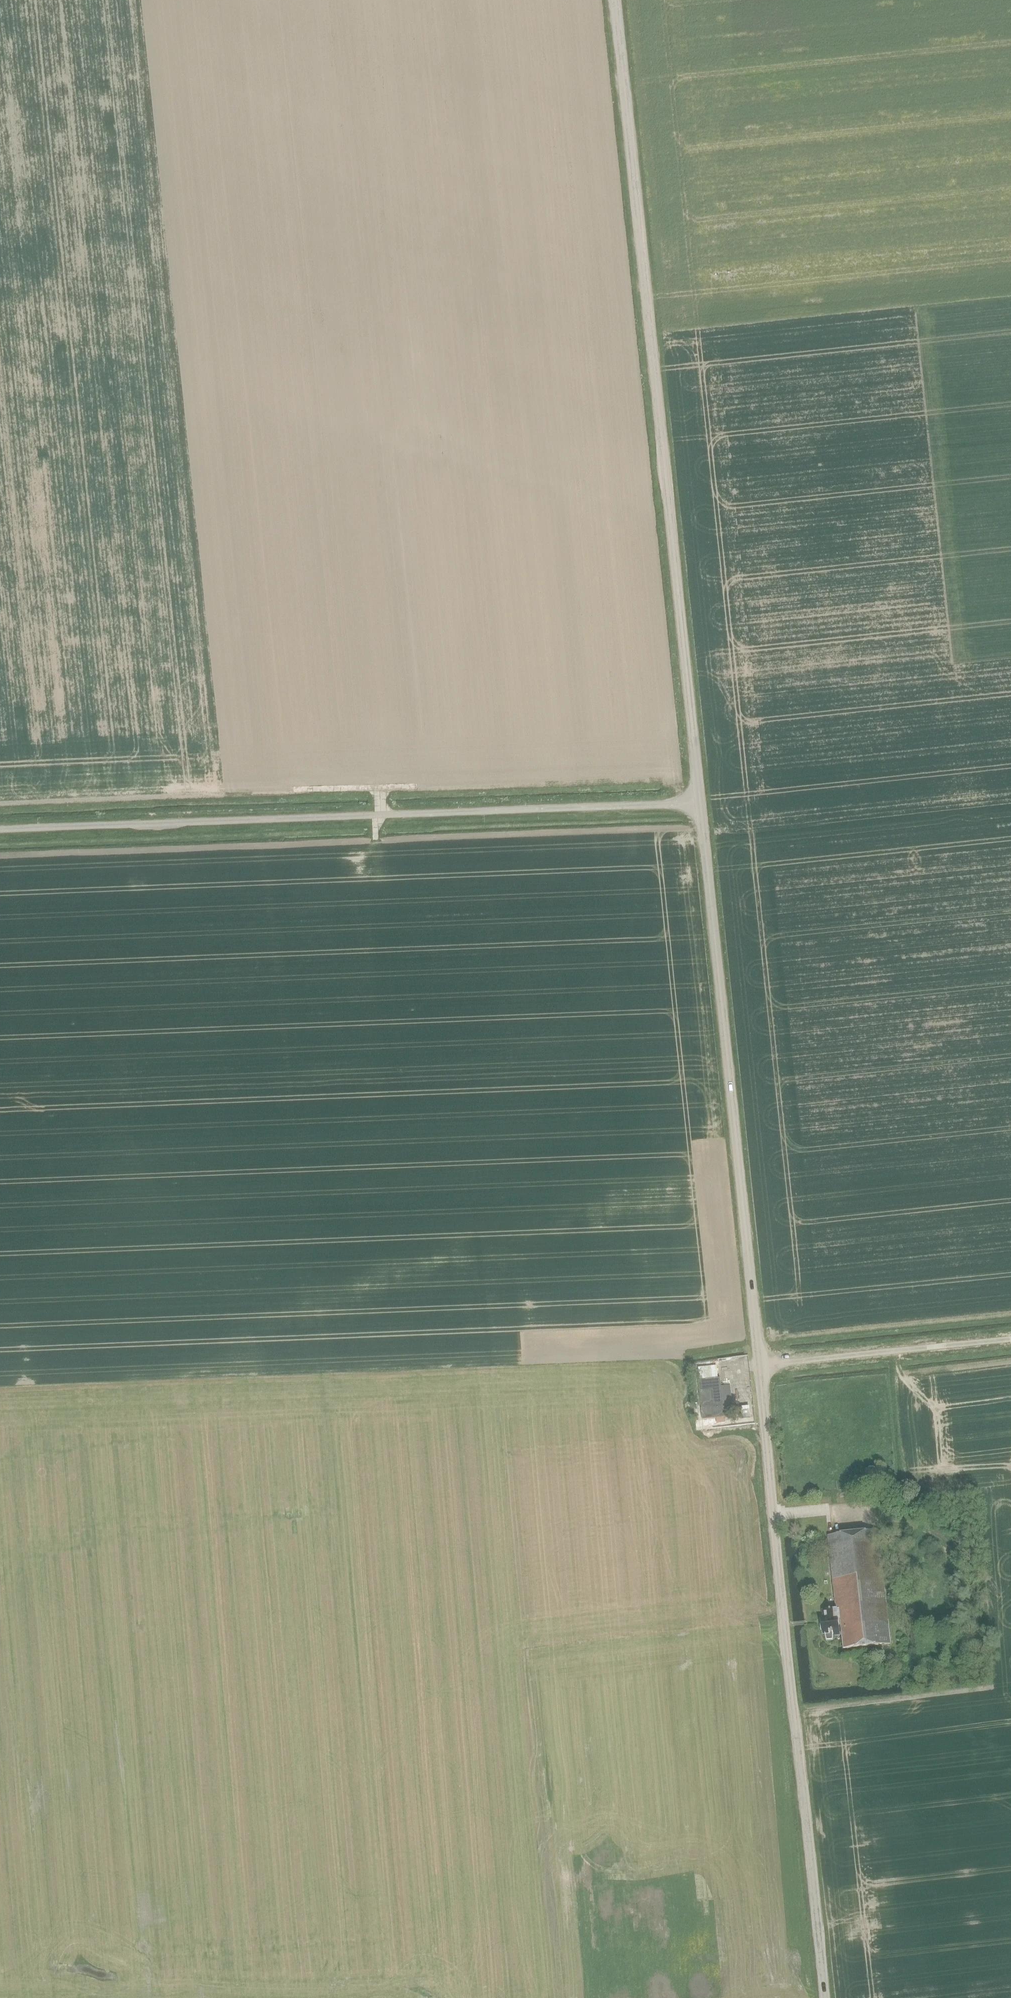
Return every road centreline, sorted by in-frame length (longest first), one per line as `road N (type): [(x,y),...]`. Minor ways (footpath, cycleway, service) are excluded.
road 1 (tertiary): [(824,1997),(703,803)]
road 2 (tertiary): [(703,803),(617,0)]
road 3 (unclassified): [(703,803),(0,832)]
road 4 (track): [(760,1366),(1010,1340)]

